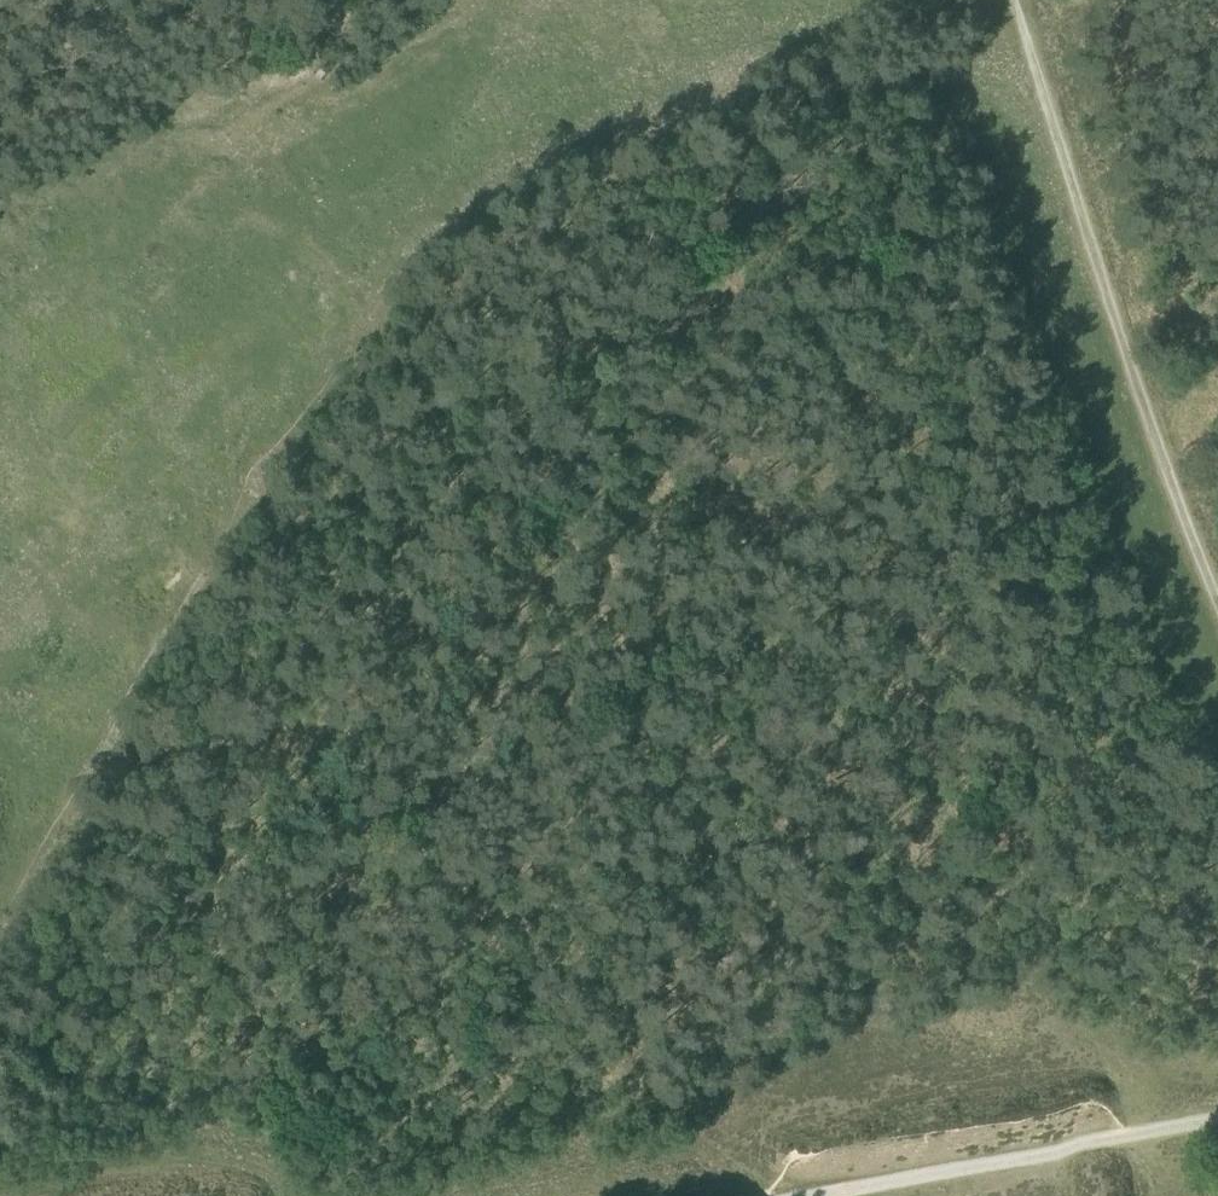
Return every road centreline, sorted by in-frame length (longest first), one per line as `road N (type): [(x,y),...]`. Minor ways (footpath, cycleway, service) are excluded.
road 1 (track): [(1017,0),(1158,452),(1217,605)]
road 2 (track): [(1217,1126),(835,1195)]

